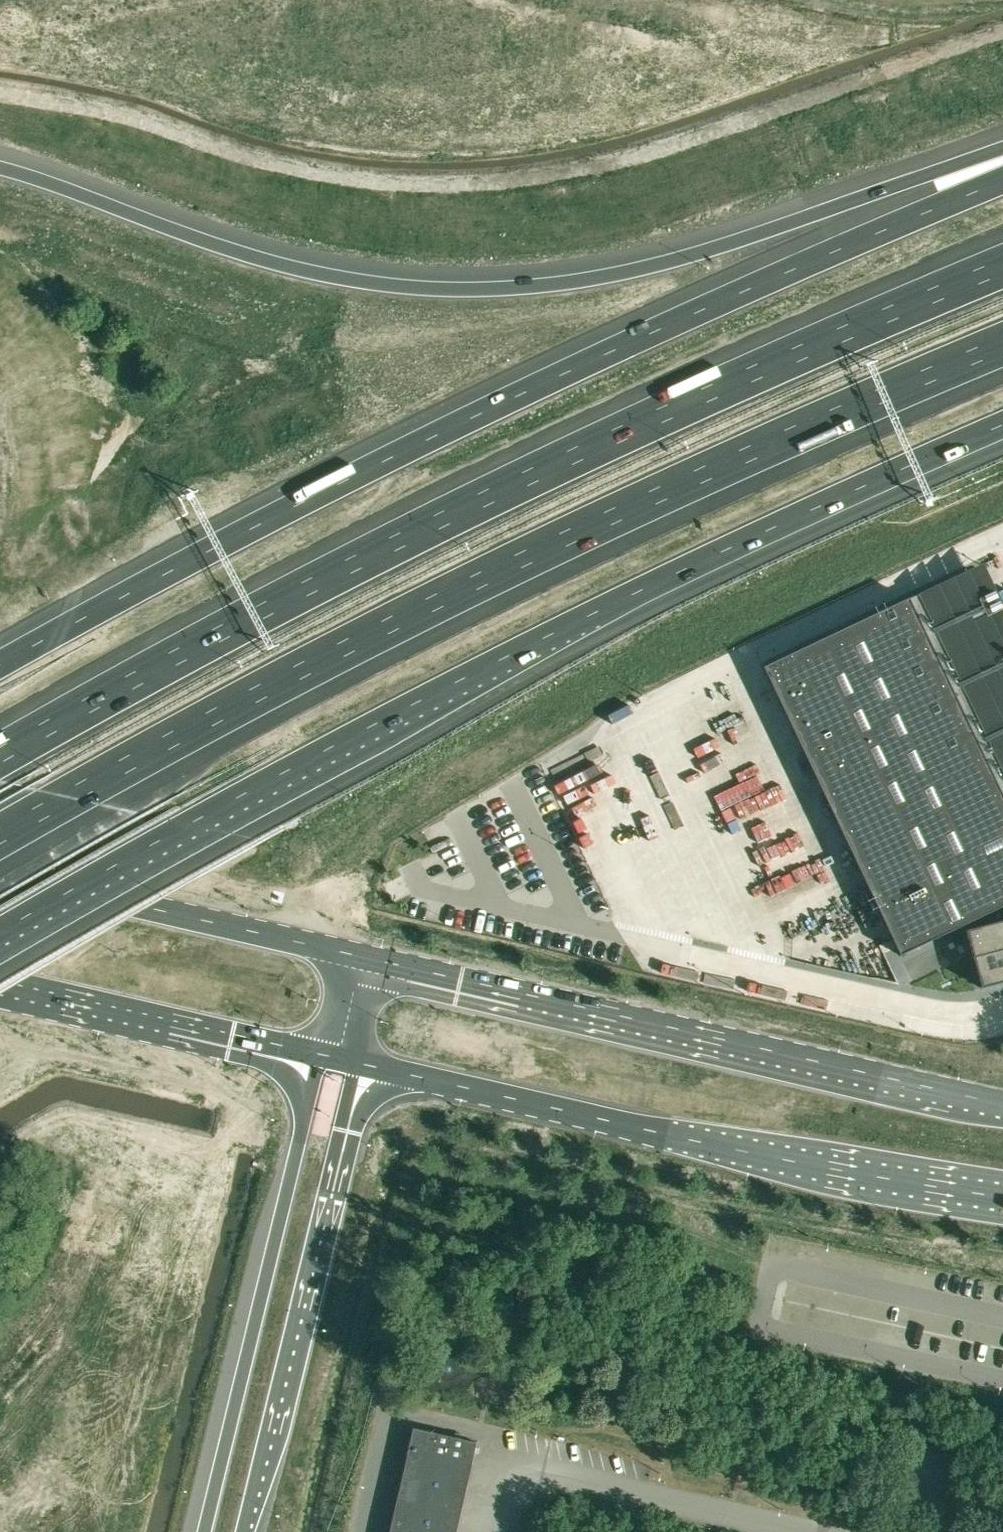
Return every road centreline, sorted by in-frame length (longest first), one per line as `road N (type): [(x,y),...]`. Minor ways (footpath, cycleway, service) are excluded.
road 1 (motorway): [(0,932),(597,612),(1002,425)]
road 2 (motorway): [(1002,265),(437,522),(0,760)]
road 3 (motorway): [(0,836),(532,552),(1002,344)]
road 4 (motorway): [(1002,180),(650,332),(401,451),(0,664)]
road 5 (motorway): [(1002,156),(647,267),(504,288),(413,287),(304,270),(0,168)]
road 6 (primary): [(1002,1102),(366,957)]
road 7 (primary): [(364,1065),(748,1151),(1002,1197)]
road 8 (motorway): [(319,1053),(204,1531)]
road 9 (motorway): [(243,1531),(364,1065)]
road 10 (primary): [(366,957),(0,875)]
road 11 (primary): [(0,980),(319,1053)]

